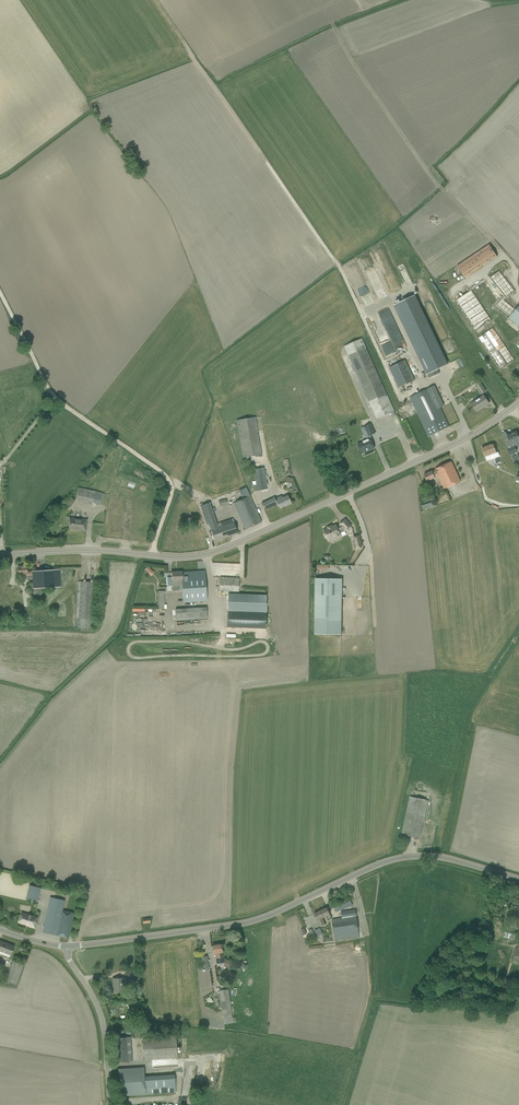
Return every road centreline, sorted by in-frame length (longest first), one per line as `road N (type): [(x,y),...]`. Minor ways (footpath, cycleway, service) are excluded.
road 1 (tertiary): [(0,554),(212,553),(458,441),(508,411)]
road 2 (secondary): [(518,879),(443,857),(405,857),(250,922),(68,946)]
road 3 (track): [(0,293),(52,395),(166,477),(171,494),(151,555)]
road 4 (unclassified): [(110,1104),(102,1021),(68,946)]

